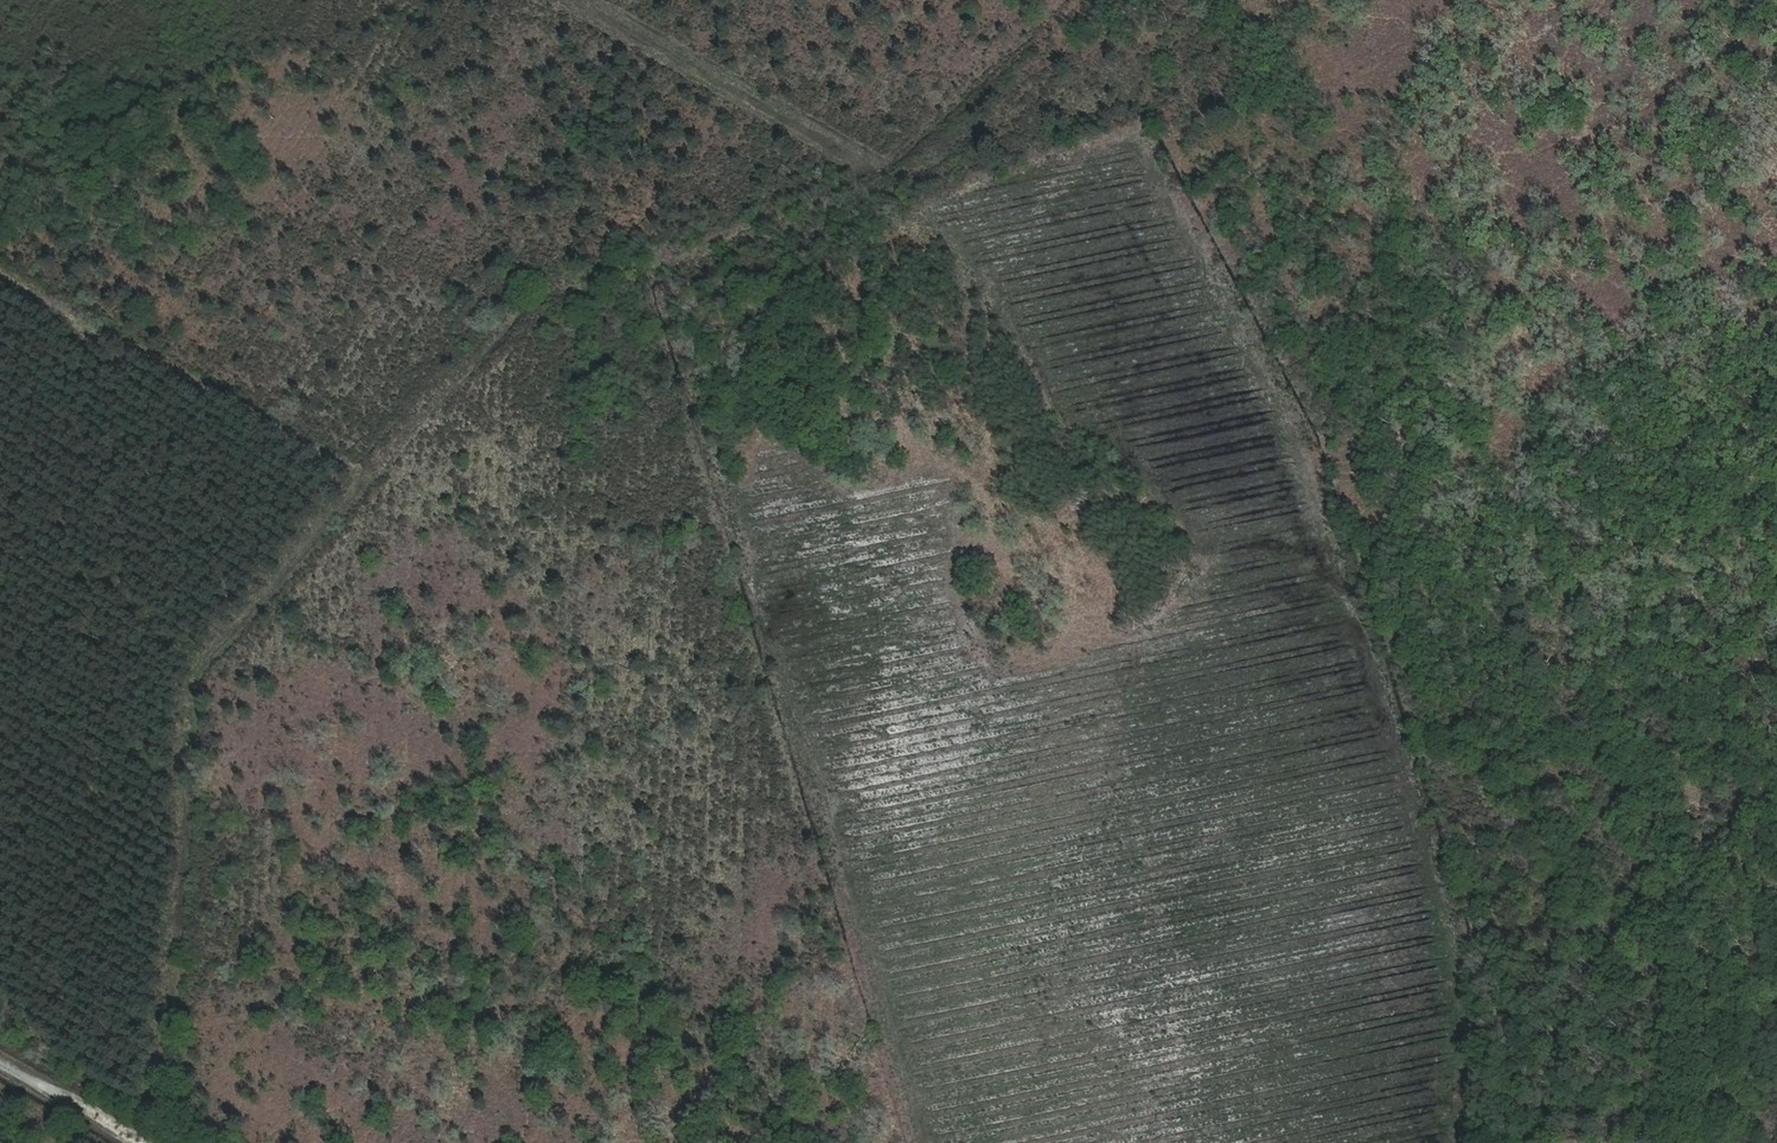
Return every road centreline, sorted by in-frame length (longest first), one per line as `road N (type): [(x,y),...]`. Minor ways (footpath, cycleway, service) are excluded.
road 1 (track): [(360,470),(0,267)]
road 2 (track): [(0,1055),(166,1142)]

